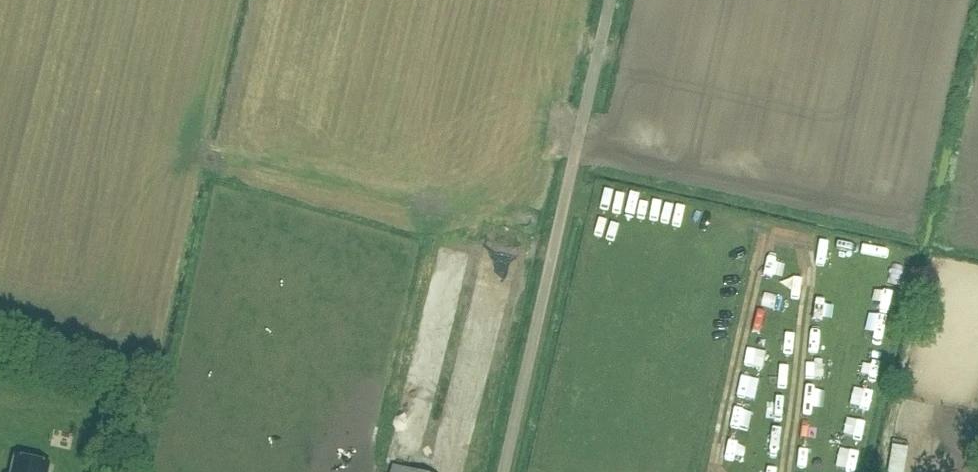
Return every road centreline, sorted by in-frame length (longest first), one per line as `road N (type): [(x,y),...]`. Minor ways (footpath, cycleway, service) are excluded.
road 1 (track): [(504,471),(609,0)]

